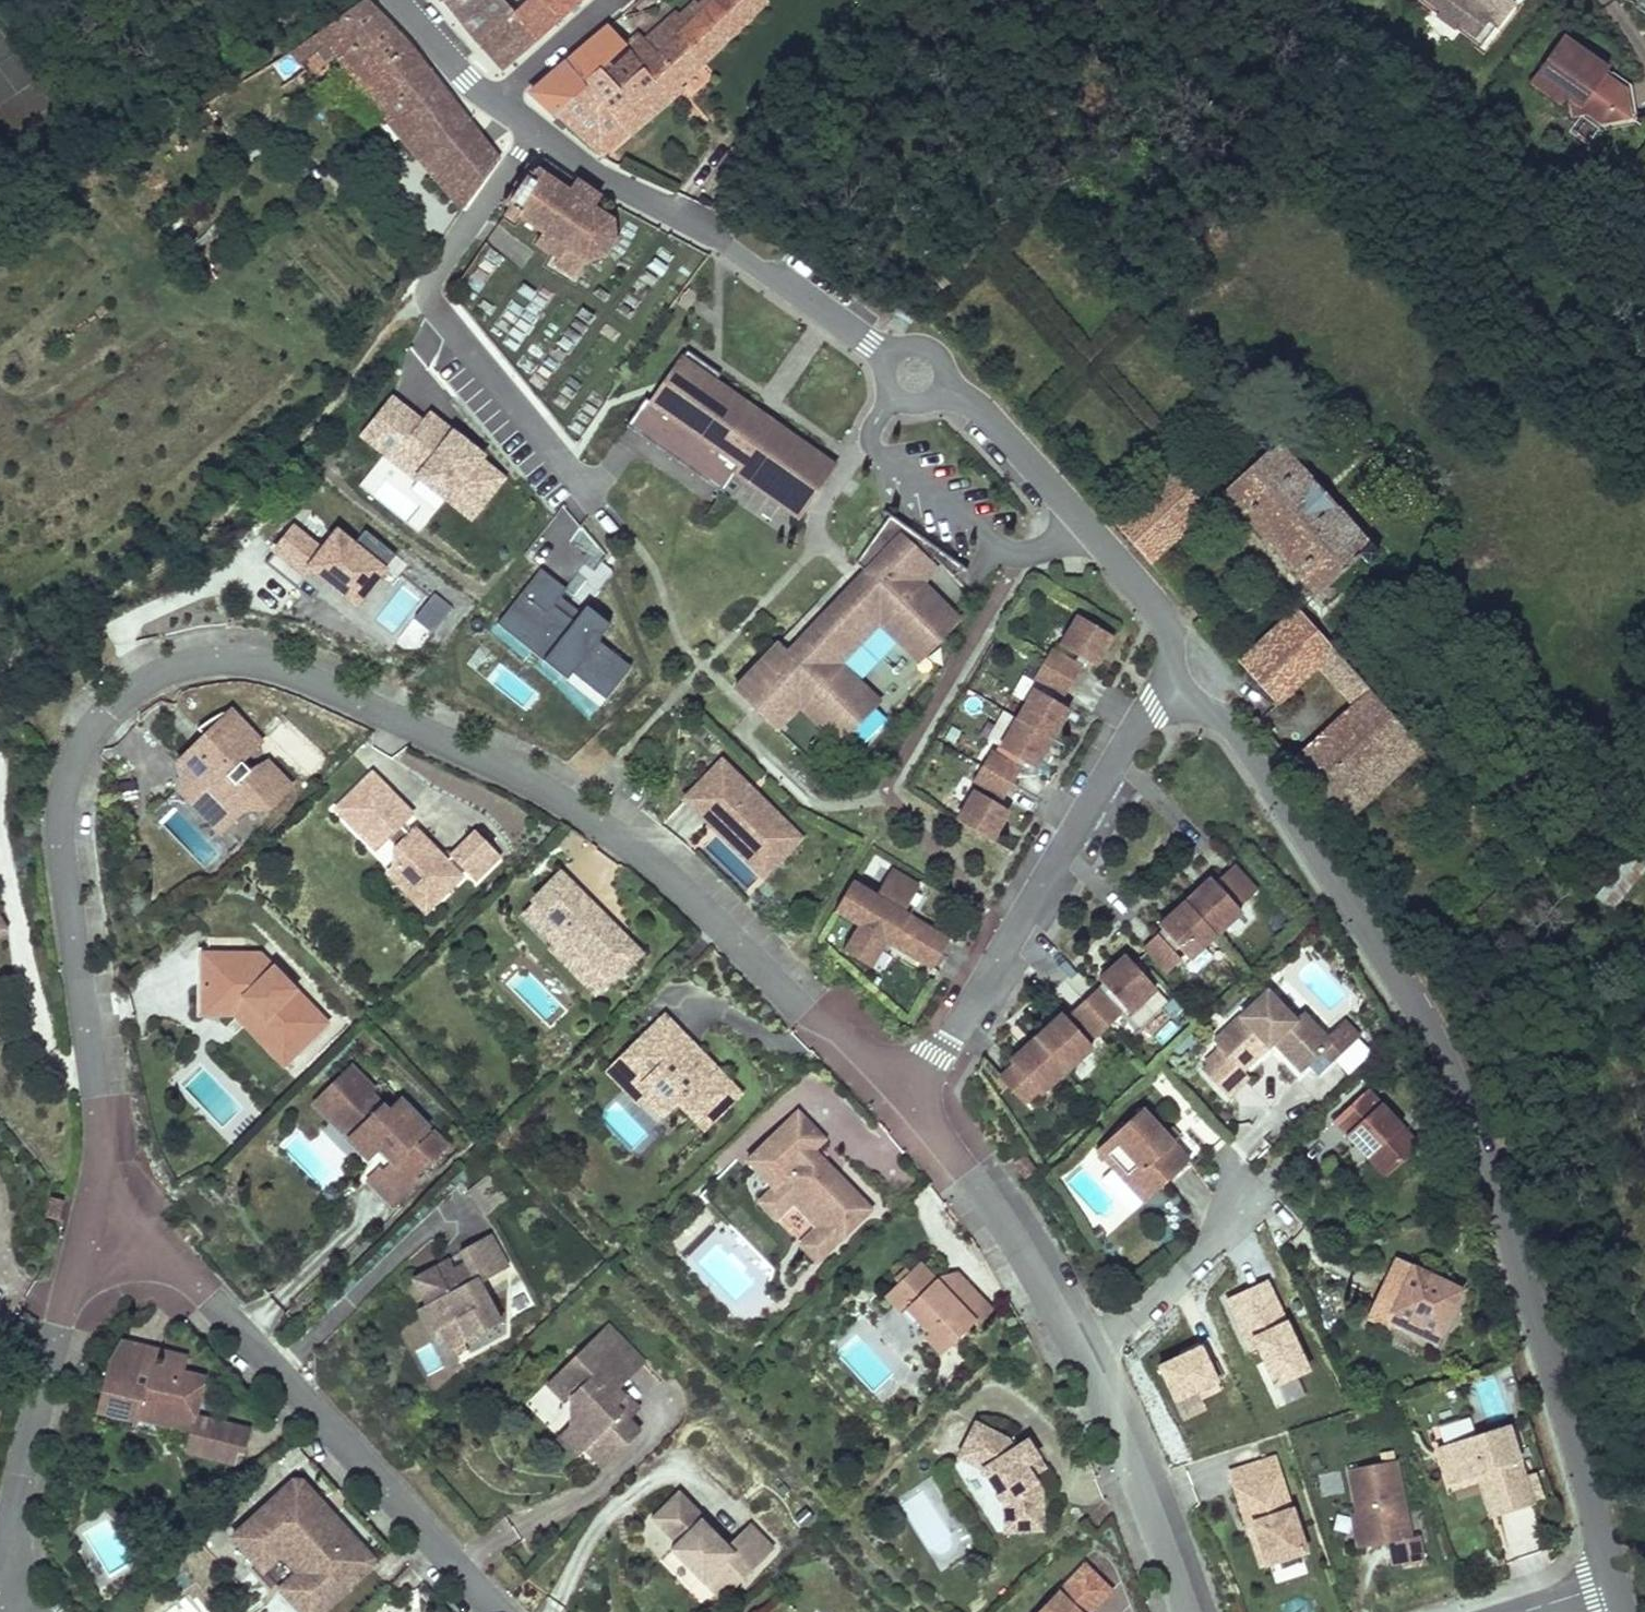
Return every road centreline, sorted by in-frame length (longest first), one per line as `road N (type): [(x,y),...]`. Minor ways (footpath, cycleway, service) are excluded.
road 1 (residential): [(110,1231),(61,853),(63,785),(111,703),(154,674),(206,661),(274,666),(357,695),(553,791),(910,1090)]
road 2 (residential): [(1181,689),(1252,755),(1446,1059),(1614,1585)]
road 3 (track): [(425,288),(215,528),(0,693)]
road 4 (residential): [(508,1611),(190,1279),(110,1231)]
road 5 (residential): [(910,1090),(937,1059),(1152,708),(1181,689)]
road 6 (residential): [(502,105),(890,359)]
road 7 (residential): [(941,387),(989,416),(1137,584),(1164,630),(1181,689)]
road 8 (residential): [(16,1592),(16,1526),(57,1326),(110,1231)]
road 9 (residential): [(910,1090),(1088,1357)]
road 10 (residential): [(1088,1357),(1186,1611)]
road 11 (residential): [(1248,1192),(1209,1250),(1088,1357)]
road 12 (residential): [(606,0),(502,105)]
road 13 (residential): [(402,0),(502,105)]

